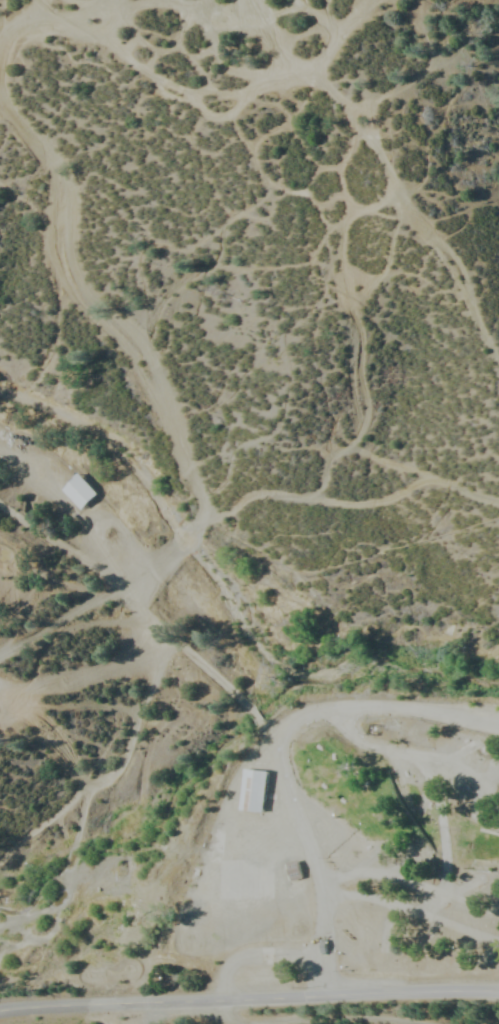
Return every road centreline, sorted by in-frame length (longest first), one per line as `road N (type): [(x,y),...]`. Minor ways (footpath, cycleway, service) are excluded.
road 1 (track): [(159,637),(155,594),(205,523),(174,387),(142,338),(85,281),(72,174),(16,108),(13,50),(50,5)]
road 2 (secondary): [(498,990),(212,1004),(92,1000),(0,1013)]
road 3 (track): [(0,850),(120,763),(159,673),(159,637),(268,731)]
road 4 (track): [(159,637),(98,569),(0,503)]
road 5 (track): [(0,699),(62,699),(105,685),(155,658),(159,637)]

